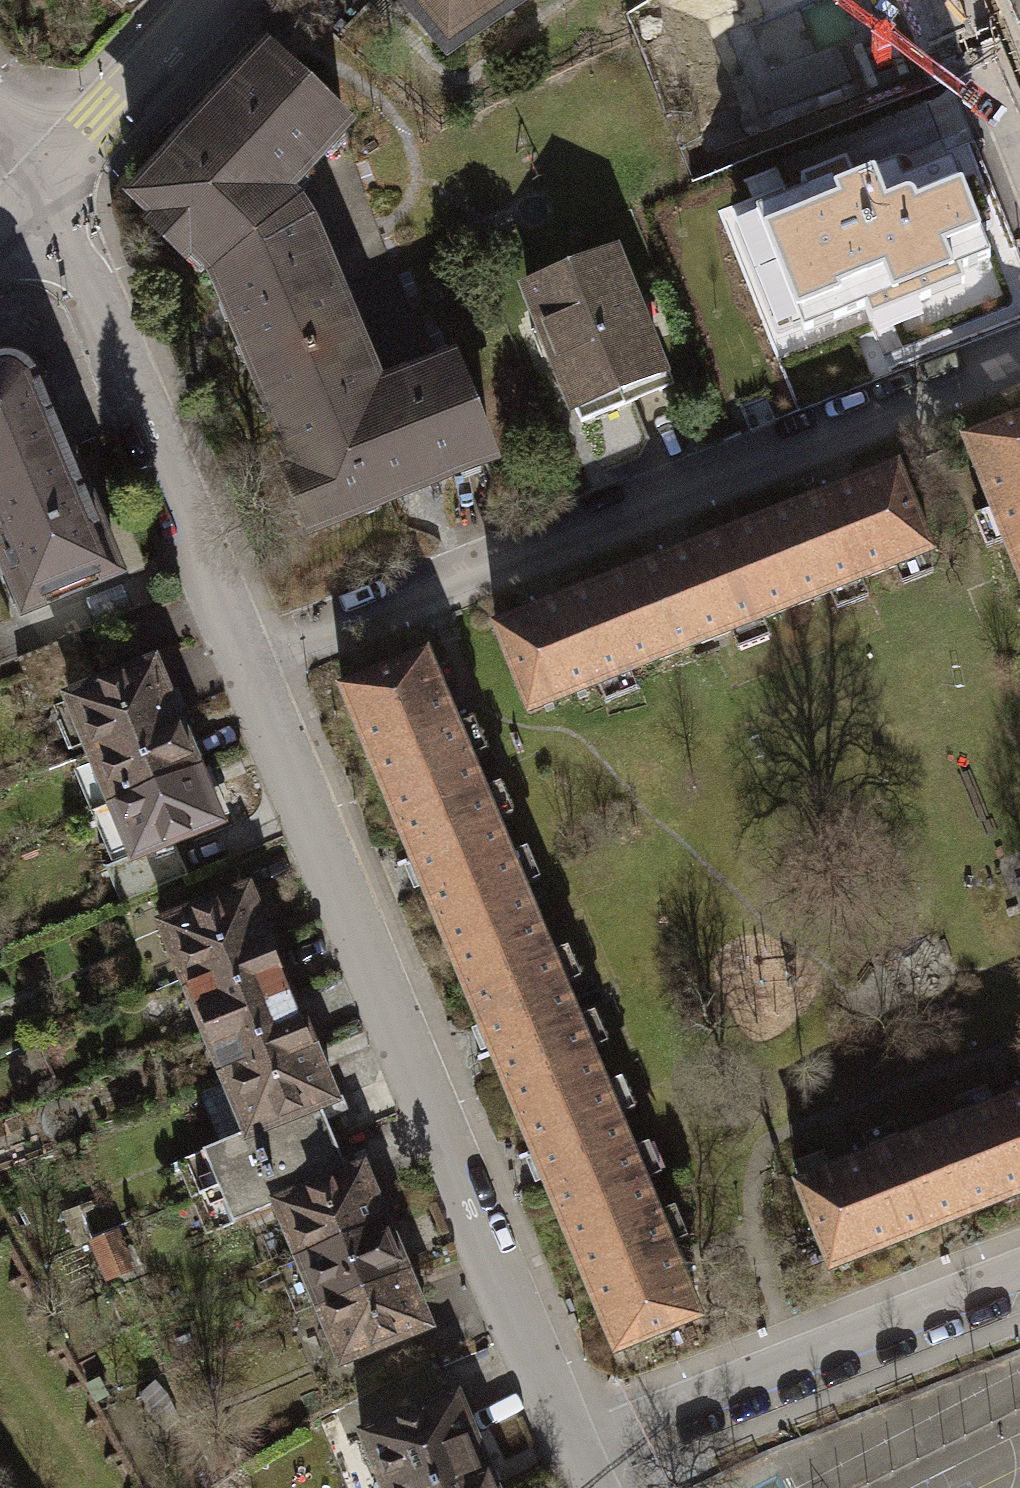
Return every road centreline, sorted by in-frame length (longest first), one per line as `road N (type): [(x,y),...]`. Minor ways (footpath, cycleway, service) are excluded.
road 1 (residential): [(573,1454),(239,656)]
road 2 (residential): [(239,656),(330,633),(1019,350)]
road 3 (residential): [(239,656),(43,190)]
road 4 (residential): [(573,1454),(1019,1277)]
road 5 (residential): [(208,0),(43,190)]
road 6 (residential): [(1019,128),(969,0)]

